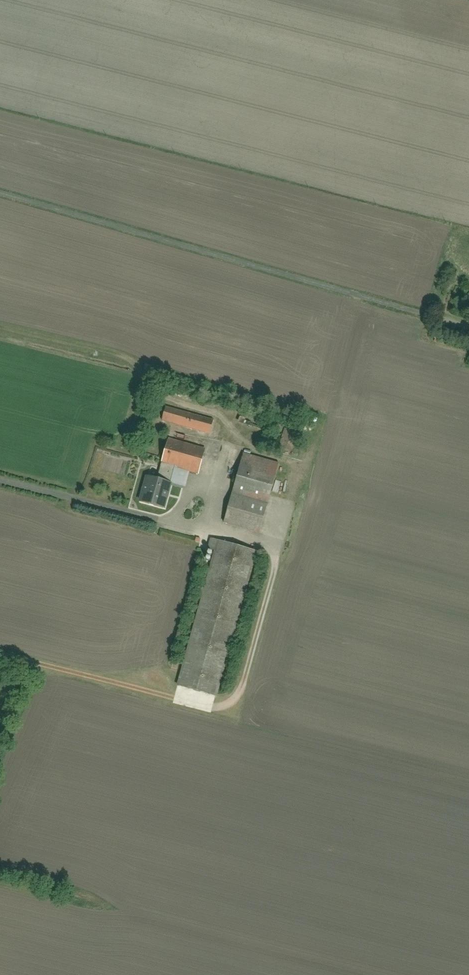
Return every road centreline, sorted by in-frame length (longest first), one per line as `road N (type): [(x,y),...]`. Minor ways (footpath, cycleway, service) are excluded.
road 1 (track): [(0,329),(128,360),(168,395),(220,415),(229,428)]

